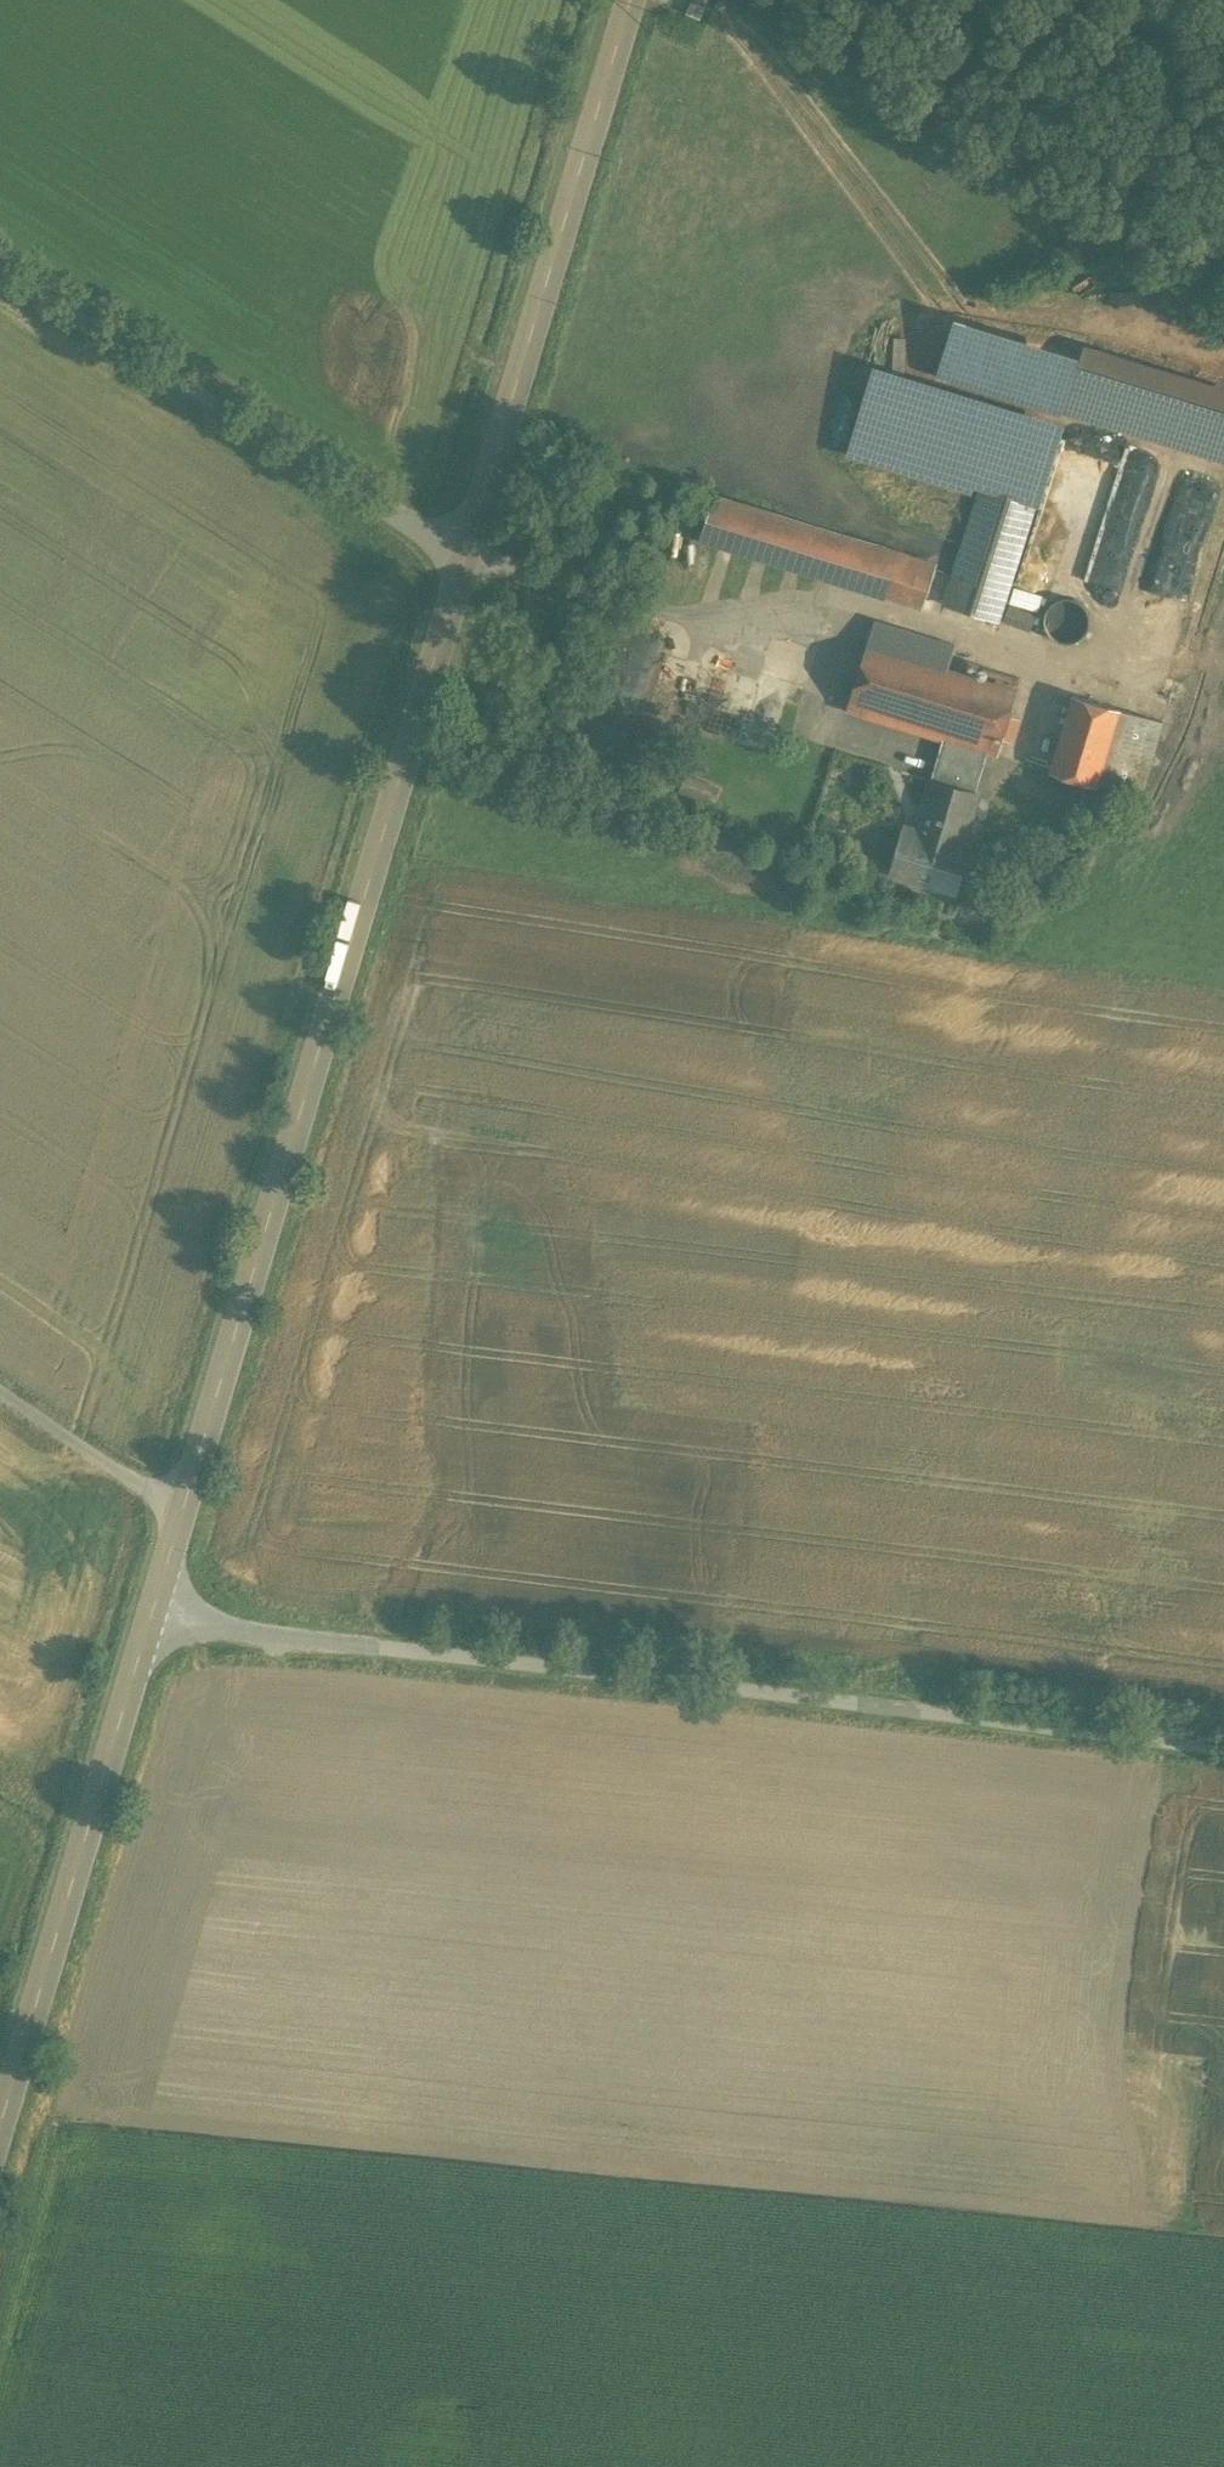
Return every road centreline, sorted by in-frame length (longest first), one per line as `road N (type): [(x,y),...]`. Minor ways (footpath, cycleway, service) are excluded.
road 1 (tertiary): [(150,1613),(467,543)]
road 2 (unclassified): [(1223,1746),(150,1613)]
road 3 (tertiary): [(467,543),(630,0)]
road 4 (unclassified): [(0,268),(401,519),(467,543)]
road 5 (tertiary): [(0,2121),(150,1613)]

